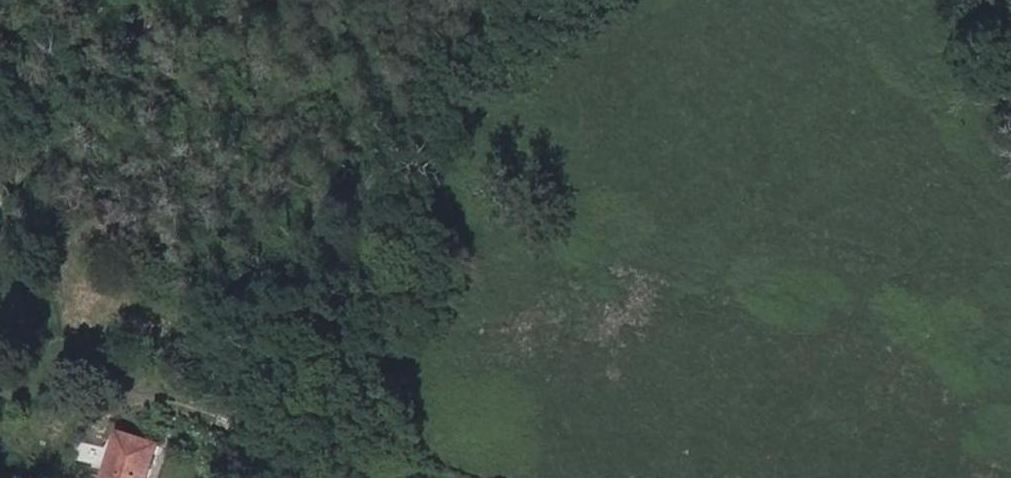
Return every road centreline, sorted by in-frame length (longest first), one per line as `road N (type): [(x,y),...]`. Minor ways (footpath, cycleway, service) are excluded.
road 1 (tertiary): [(268,477),(324,293),(552,0)]

